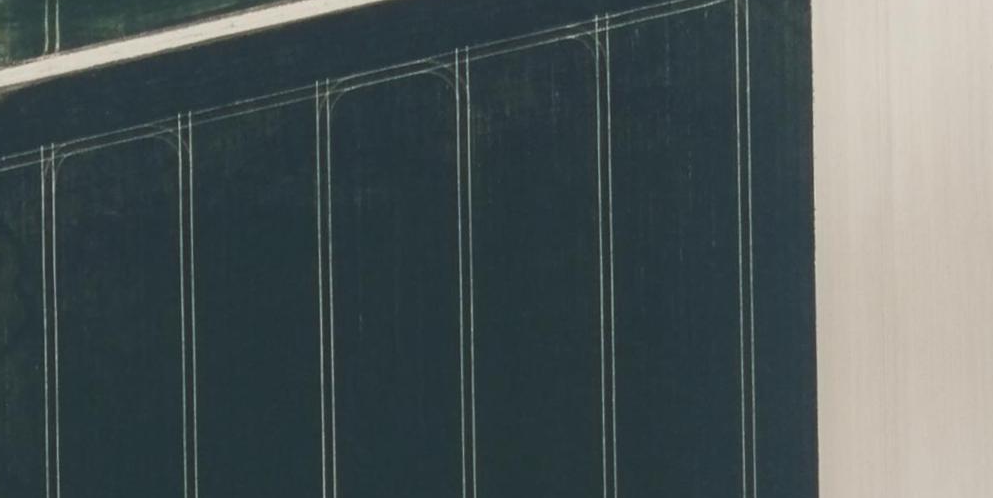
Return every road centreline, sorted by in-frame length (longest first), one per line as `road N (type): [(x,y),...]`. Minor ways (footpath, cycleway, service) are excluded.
road 1 (track): [(342,0),(0,80)]

